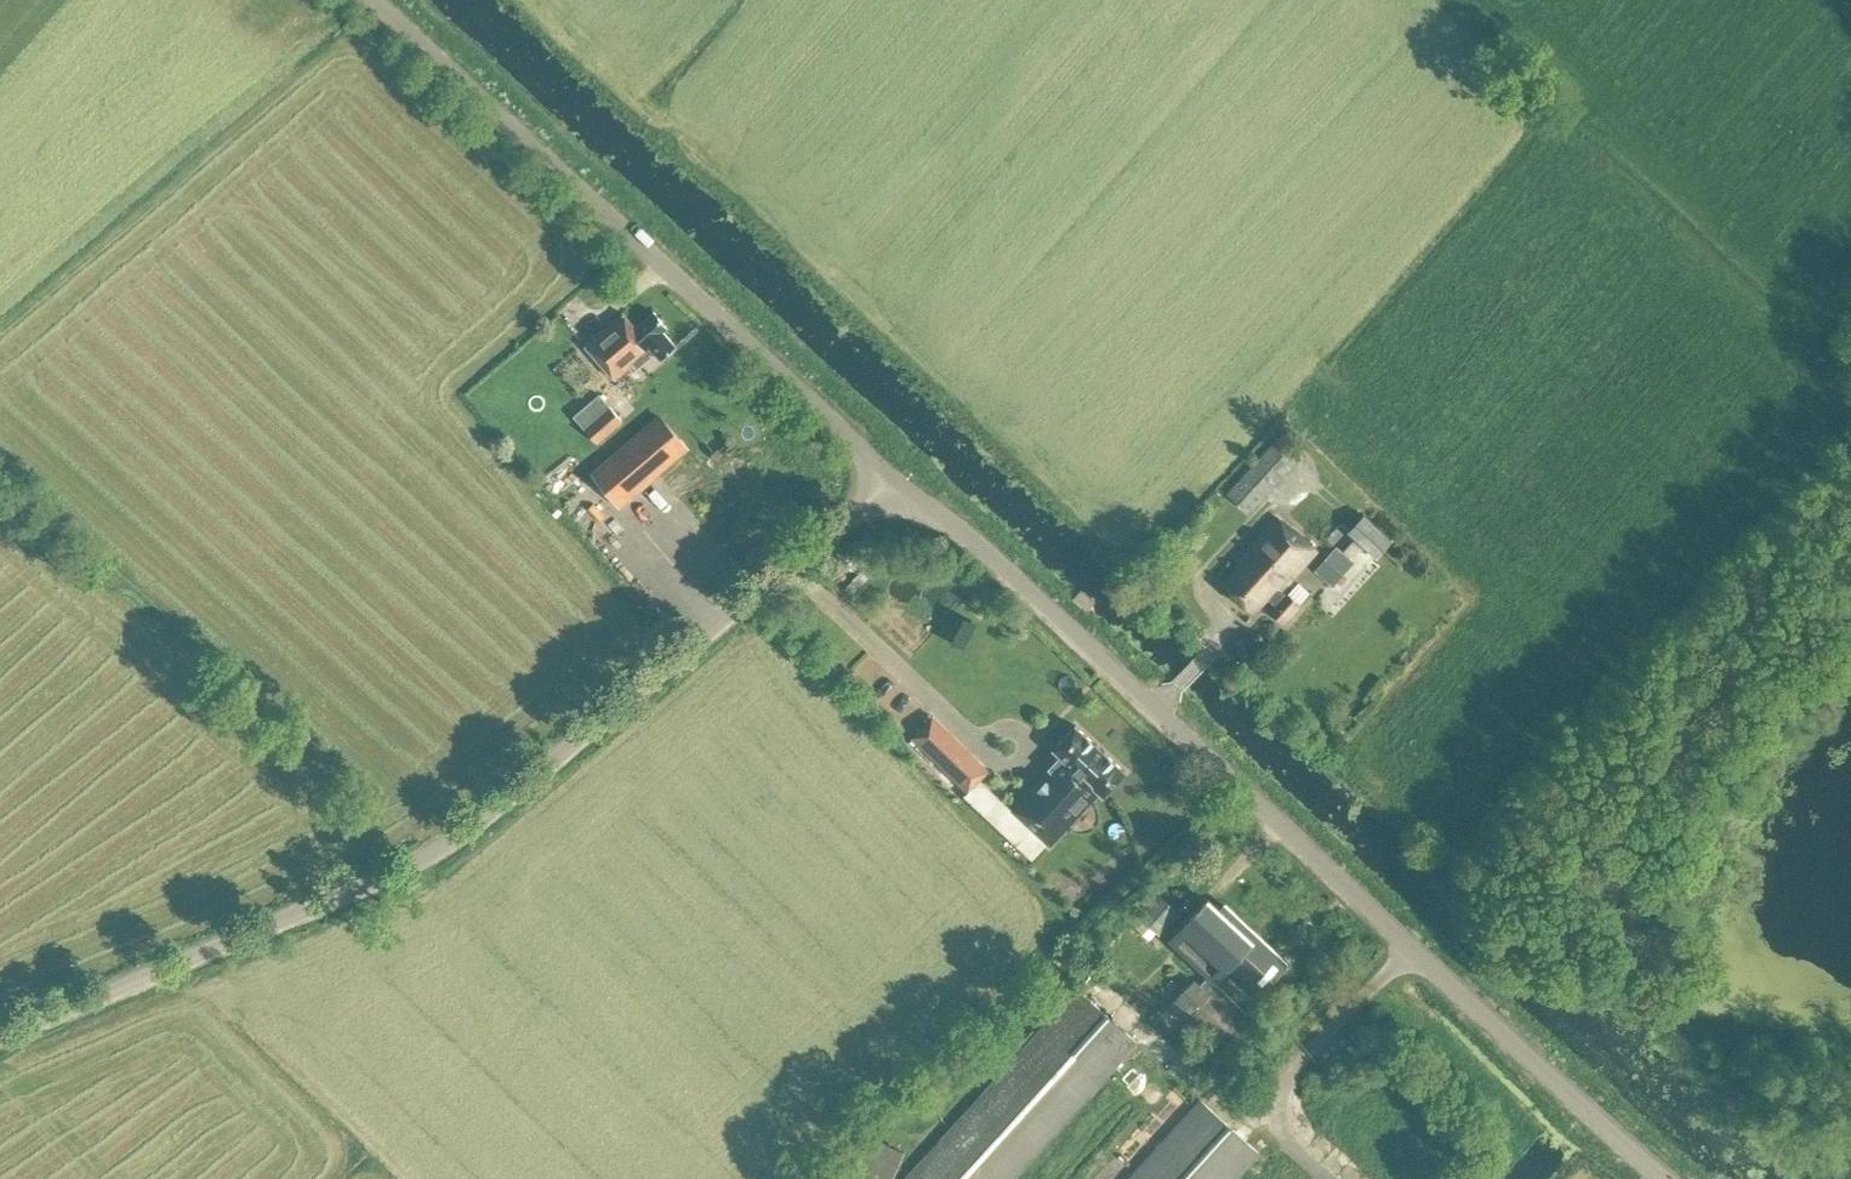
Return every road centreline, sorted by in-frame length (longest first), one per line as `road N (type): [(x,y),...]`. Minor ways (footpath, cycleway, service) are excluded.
road 1 (unclassified): [(0,1035),(424,859),(887,483)]
road 2 (unclassified): [(1668,1178),(941,515),(887,483)]
road 3 (unclassified): [(887,483),(864,452),(376,0)]
road 4 (track): [(1412,952),(1291,1070),(1277,1117),(1281,1134),(1325,1178)]
road 5 (track): [(1277,1117),(1231,1110),(1123,1011)]

